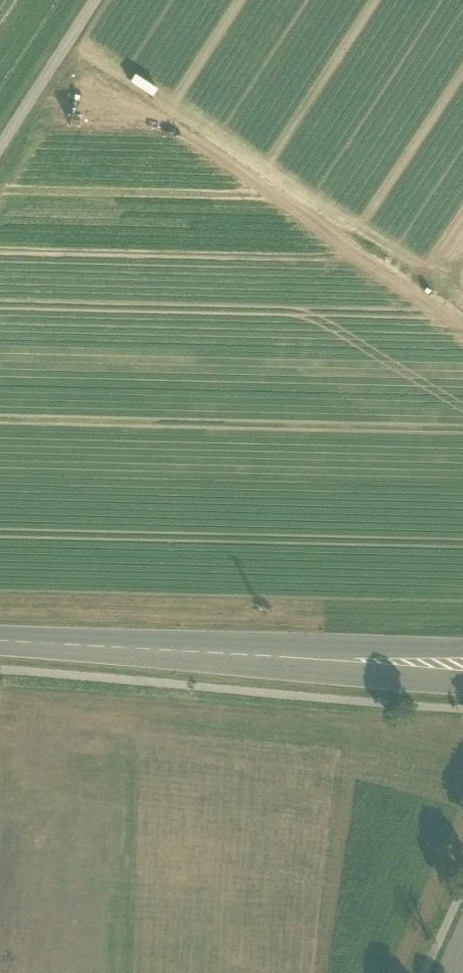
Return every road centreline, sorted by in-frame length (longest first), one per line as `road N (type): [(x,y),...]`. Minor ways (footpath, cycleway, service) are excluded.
road 1 (secondary): [(141,650),(462,684)]
road 2 (secondary): [(462,650),(141,650)]
road 3 (track): [(104,0),(0,160)]
road 4 (secondary): [(141,650),(0,642)]

